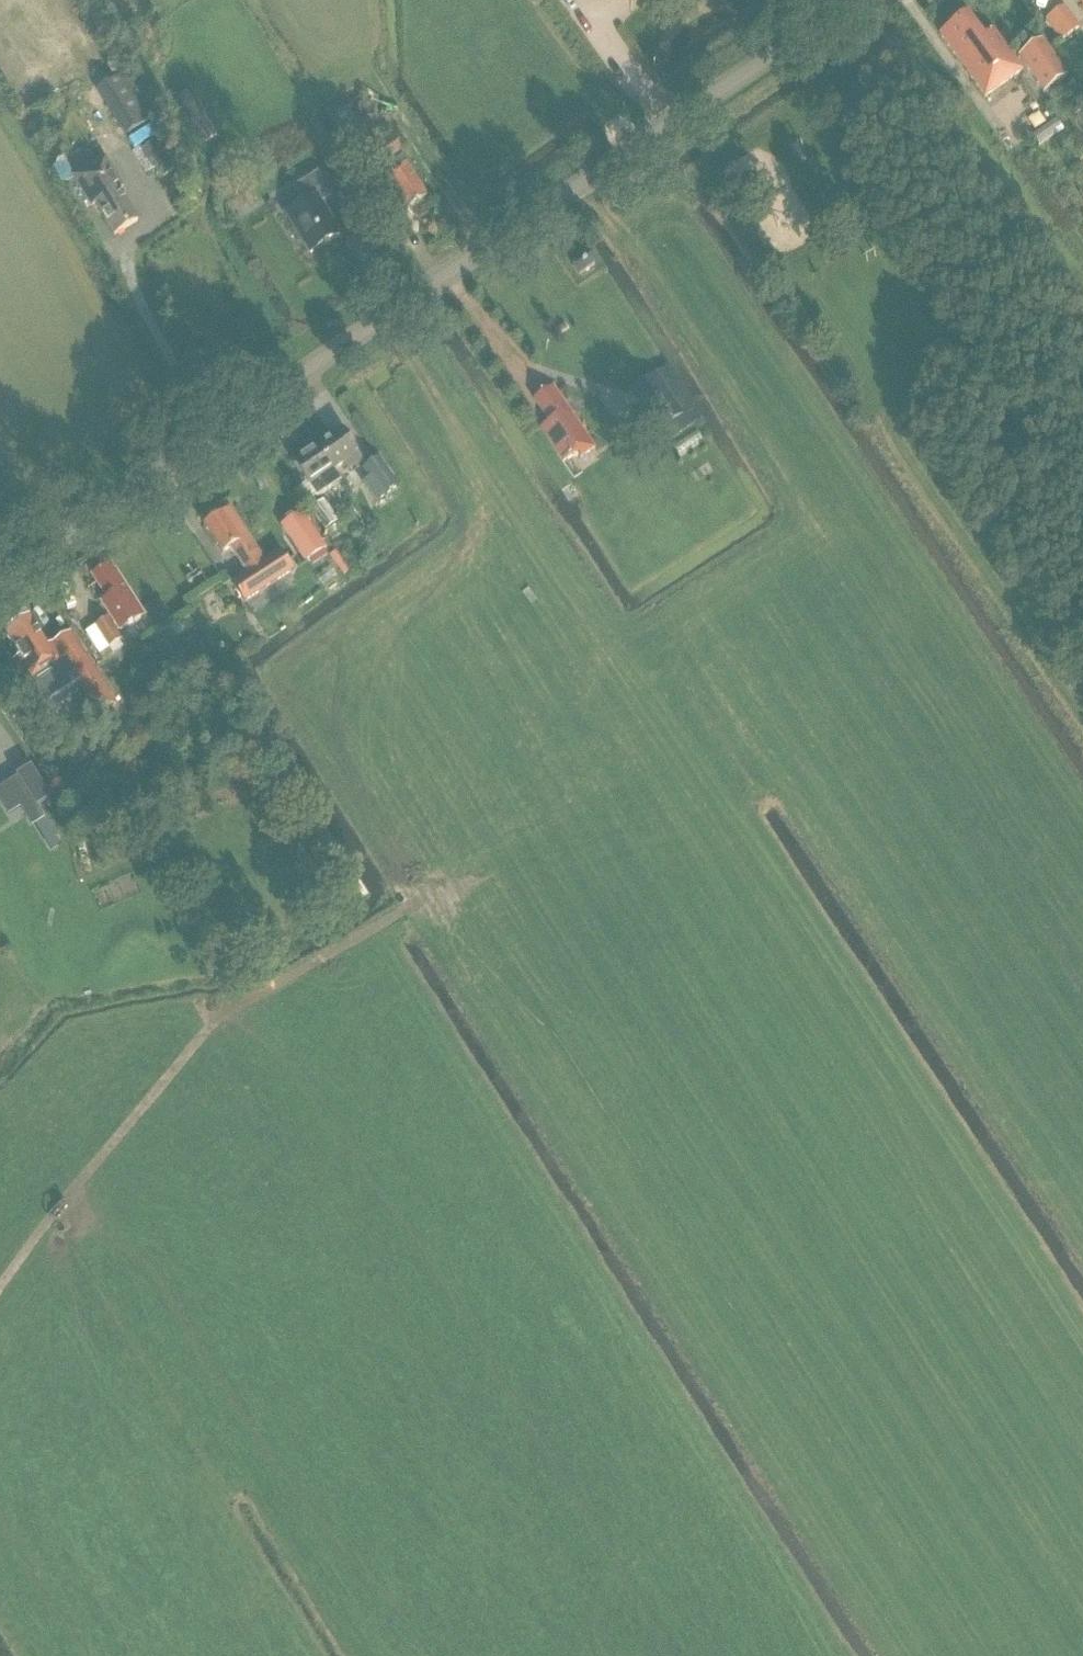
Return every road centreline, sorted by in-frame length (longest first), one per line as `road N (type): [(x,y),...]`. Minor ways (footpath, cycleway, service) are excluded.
road 1 (tertiary): [(0,579),(866,0)]

